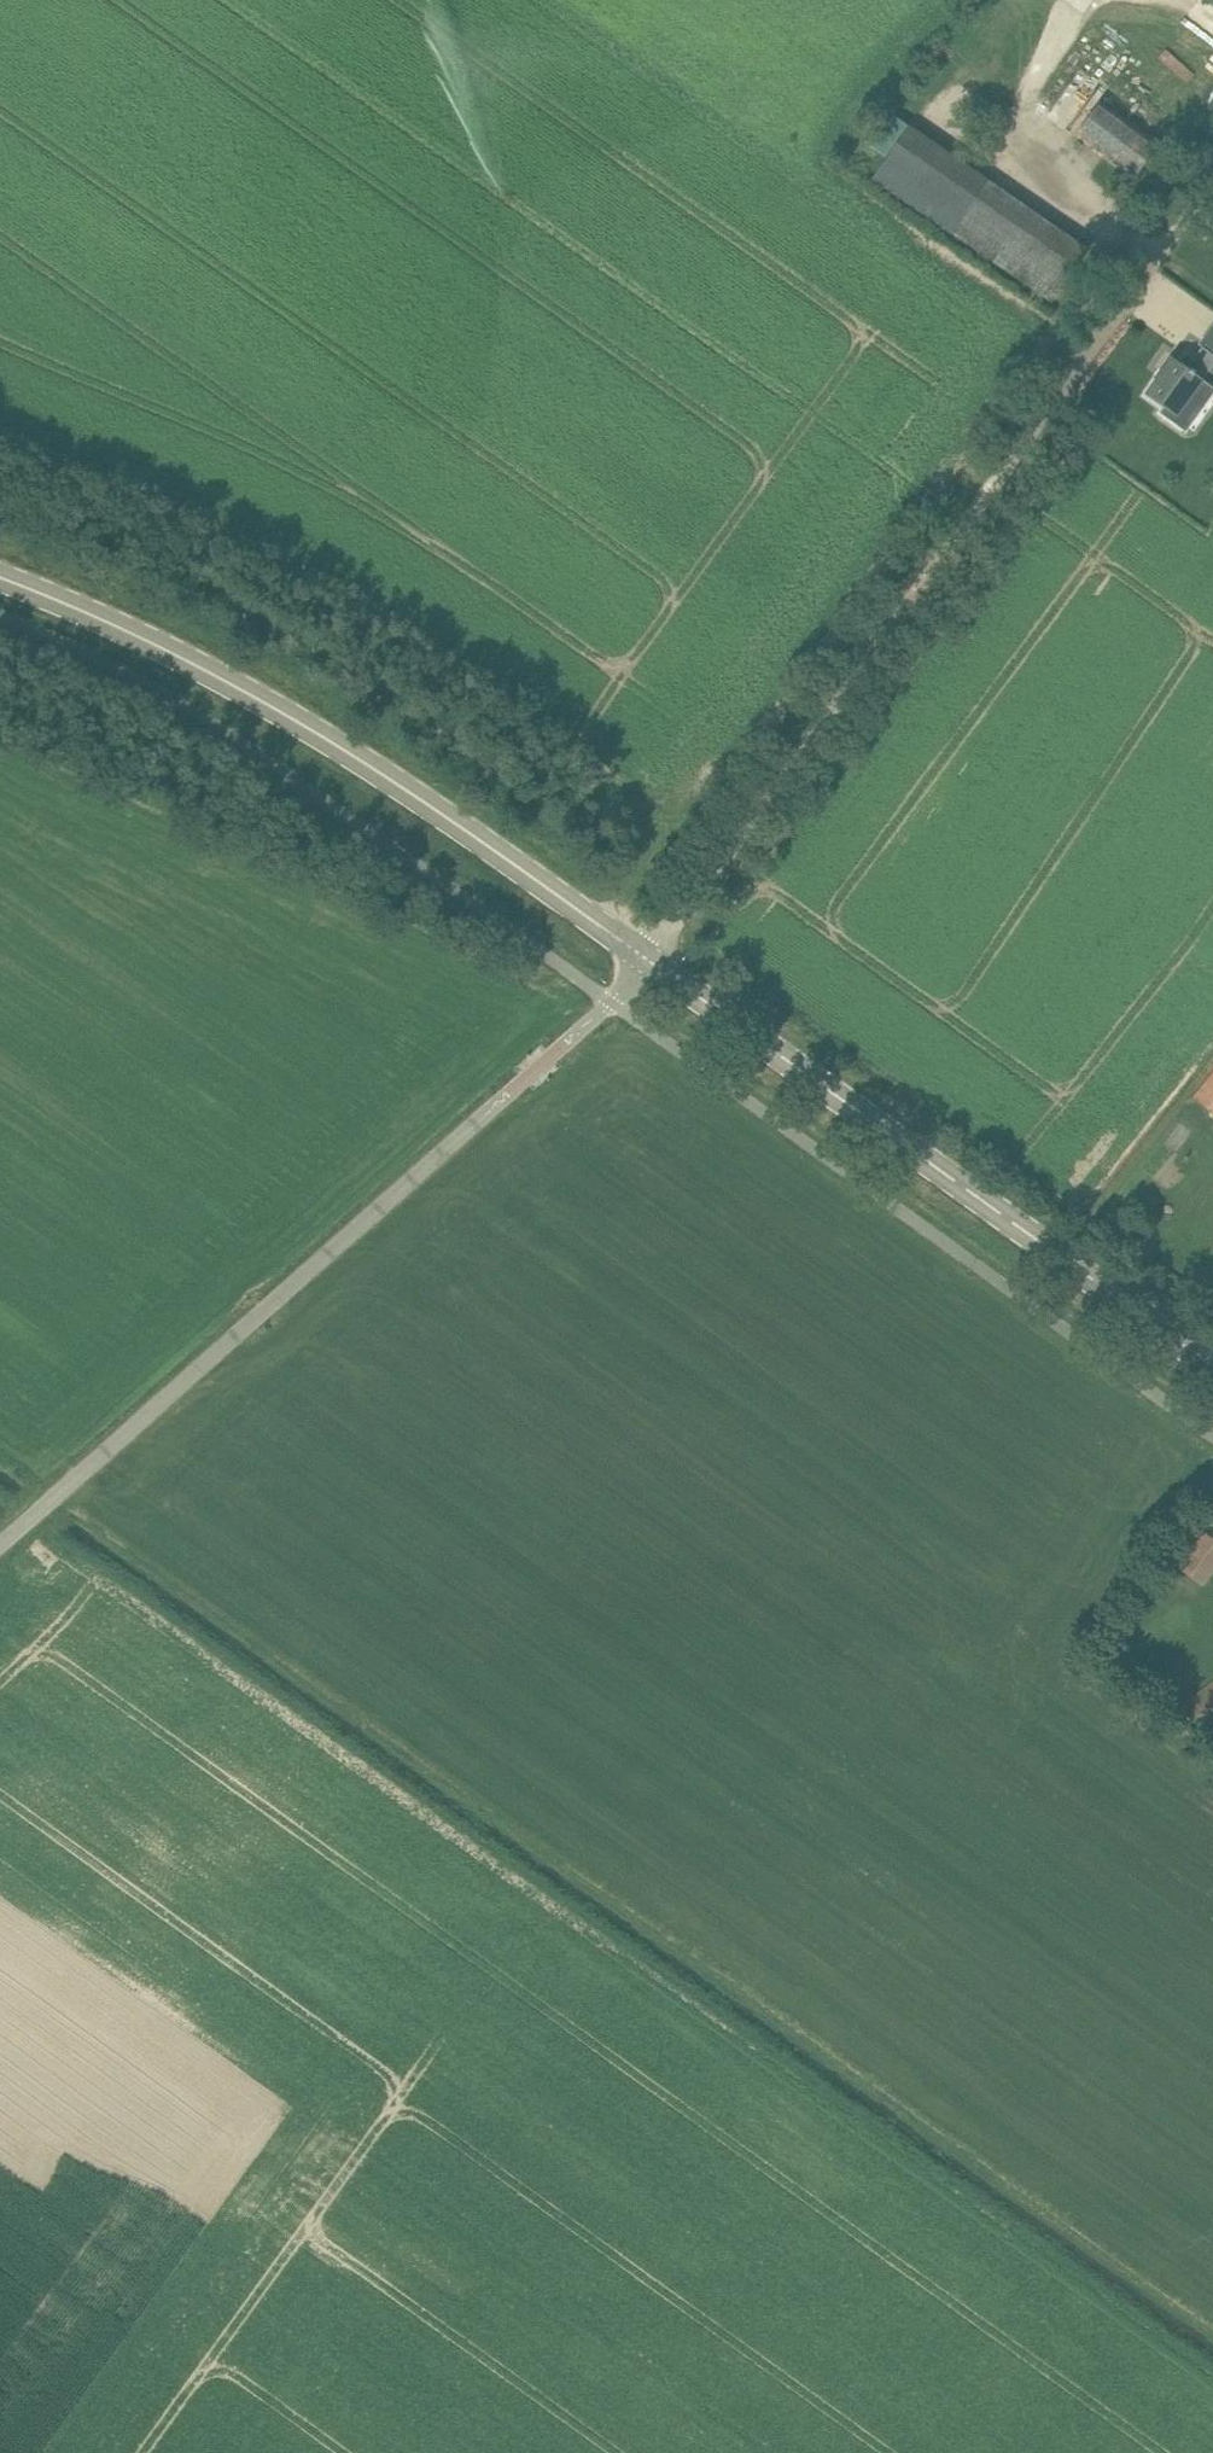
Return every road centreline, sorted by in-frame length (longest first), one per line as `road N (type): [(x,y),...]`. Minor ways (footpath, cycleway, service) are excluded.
road 1 (unclassified): [(0,1544),(613,1001),(649,959)]
road 2 (tertiary): [(649,959),(272,711),(0,588)]
road 3 (track): [(649,959),(1074,359)]
road 4 (tertiary): [(1212,1366),(649,959)]

